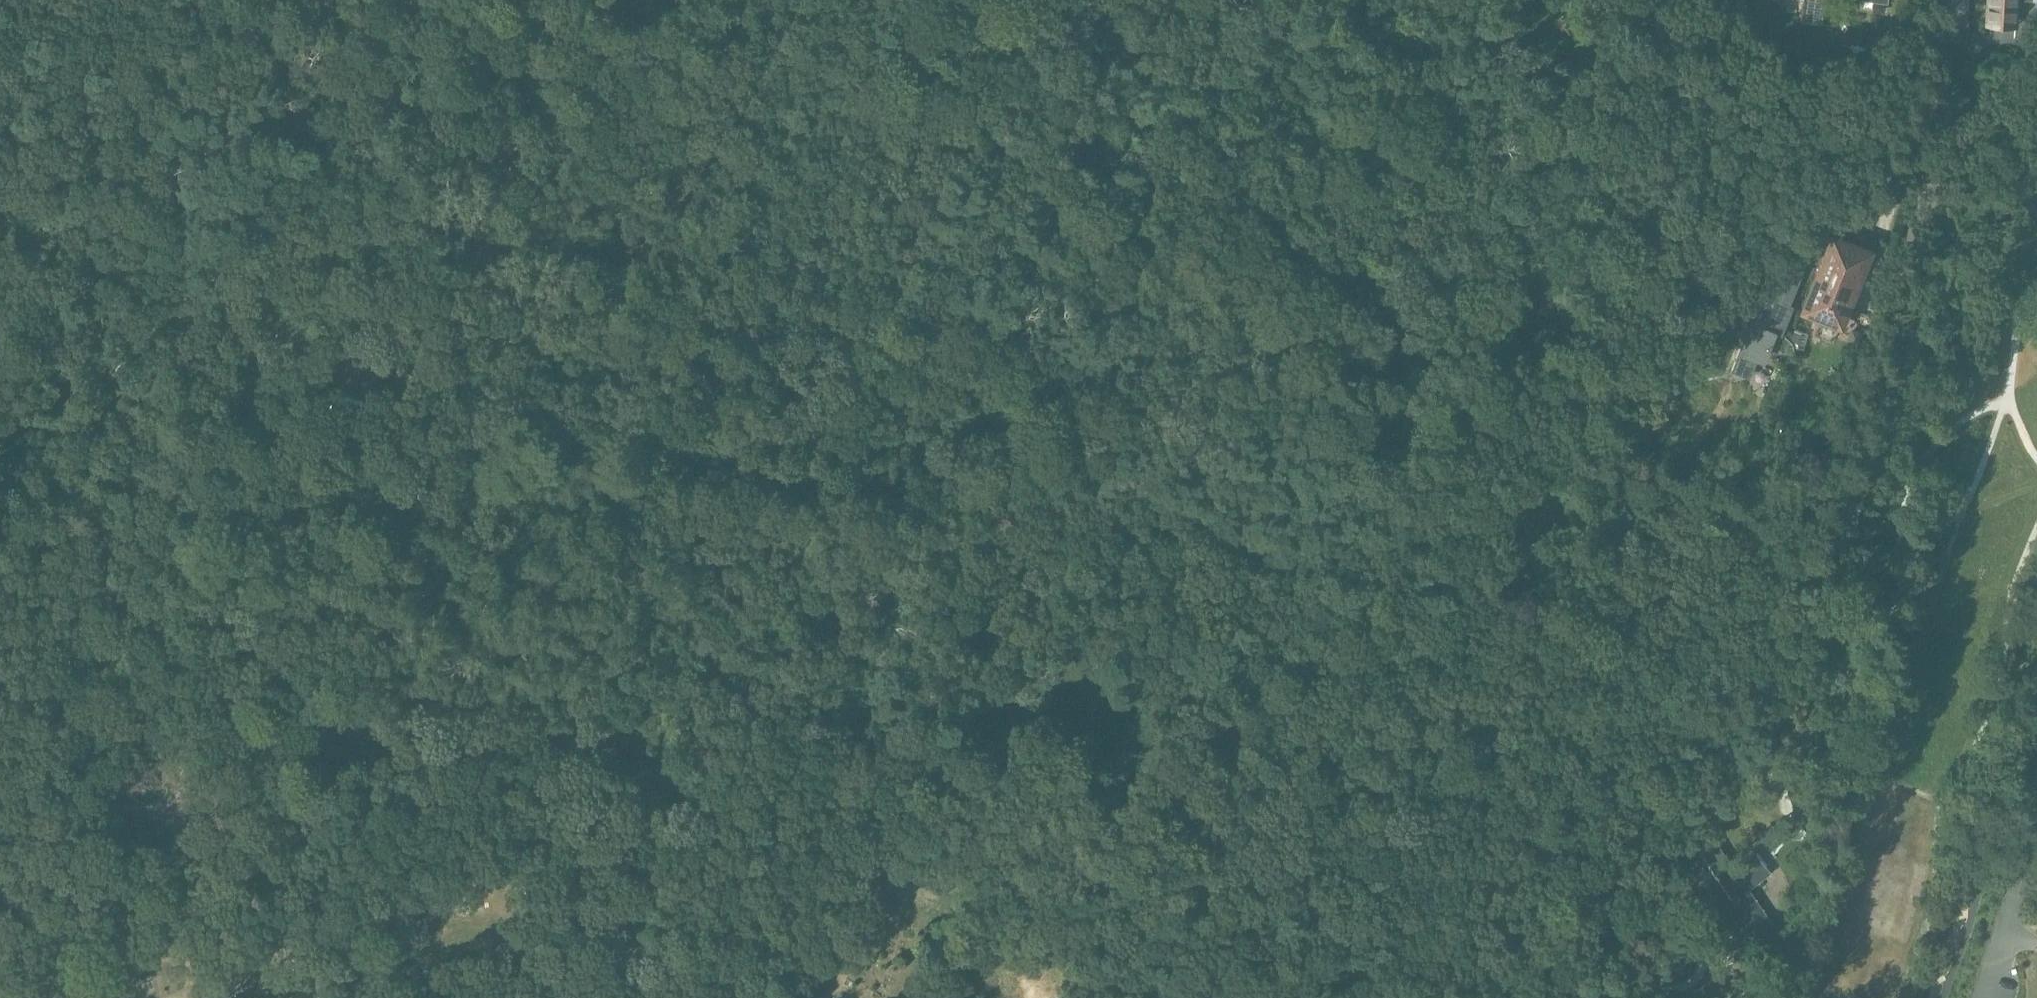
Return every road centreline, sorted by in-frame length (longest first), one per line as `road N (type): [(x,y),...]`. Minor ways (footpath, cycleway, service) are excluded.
road 1 (unclassified): [(1556,997),(1597,938),(1652,799),(1767,686),(1794,649),(1826,551),(1884,435),(1912,249),(1961,142)]
road 2 (unclassified): [(1961,142),(1944,105),(1942,0)]

